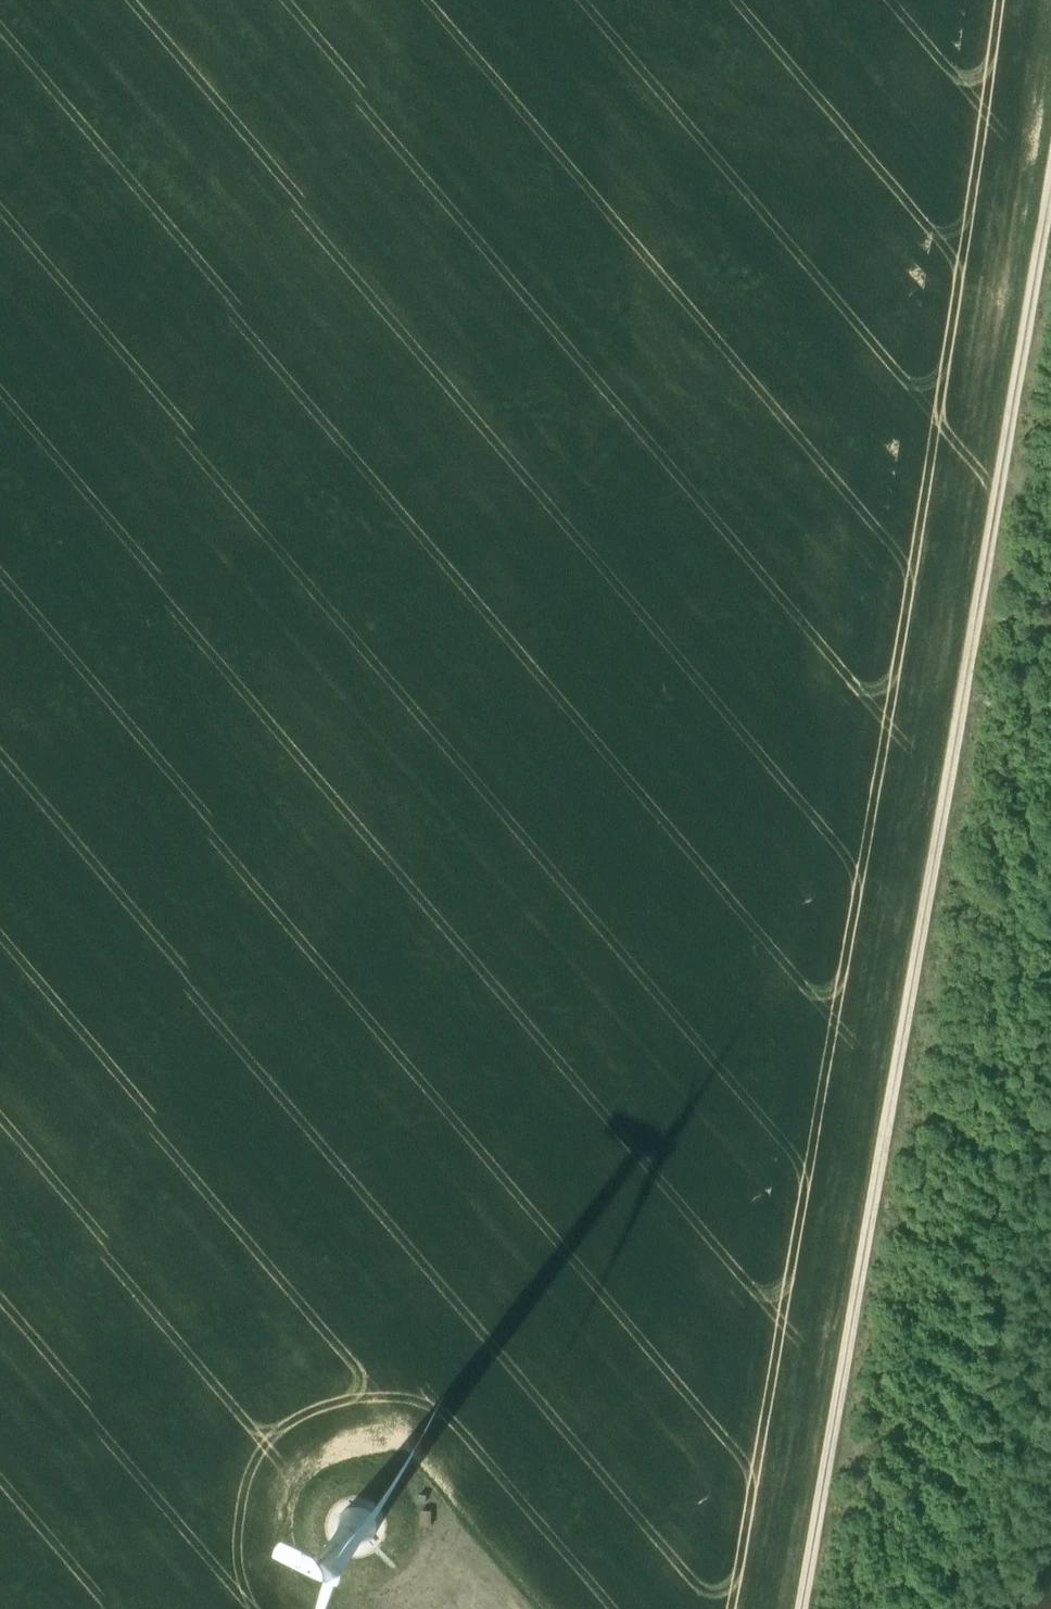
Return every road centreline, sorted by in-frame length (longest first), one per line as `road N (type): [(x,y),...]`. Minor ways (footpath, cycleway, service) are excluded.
road 1 (track): [(1050,199),(803,1608)]

